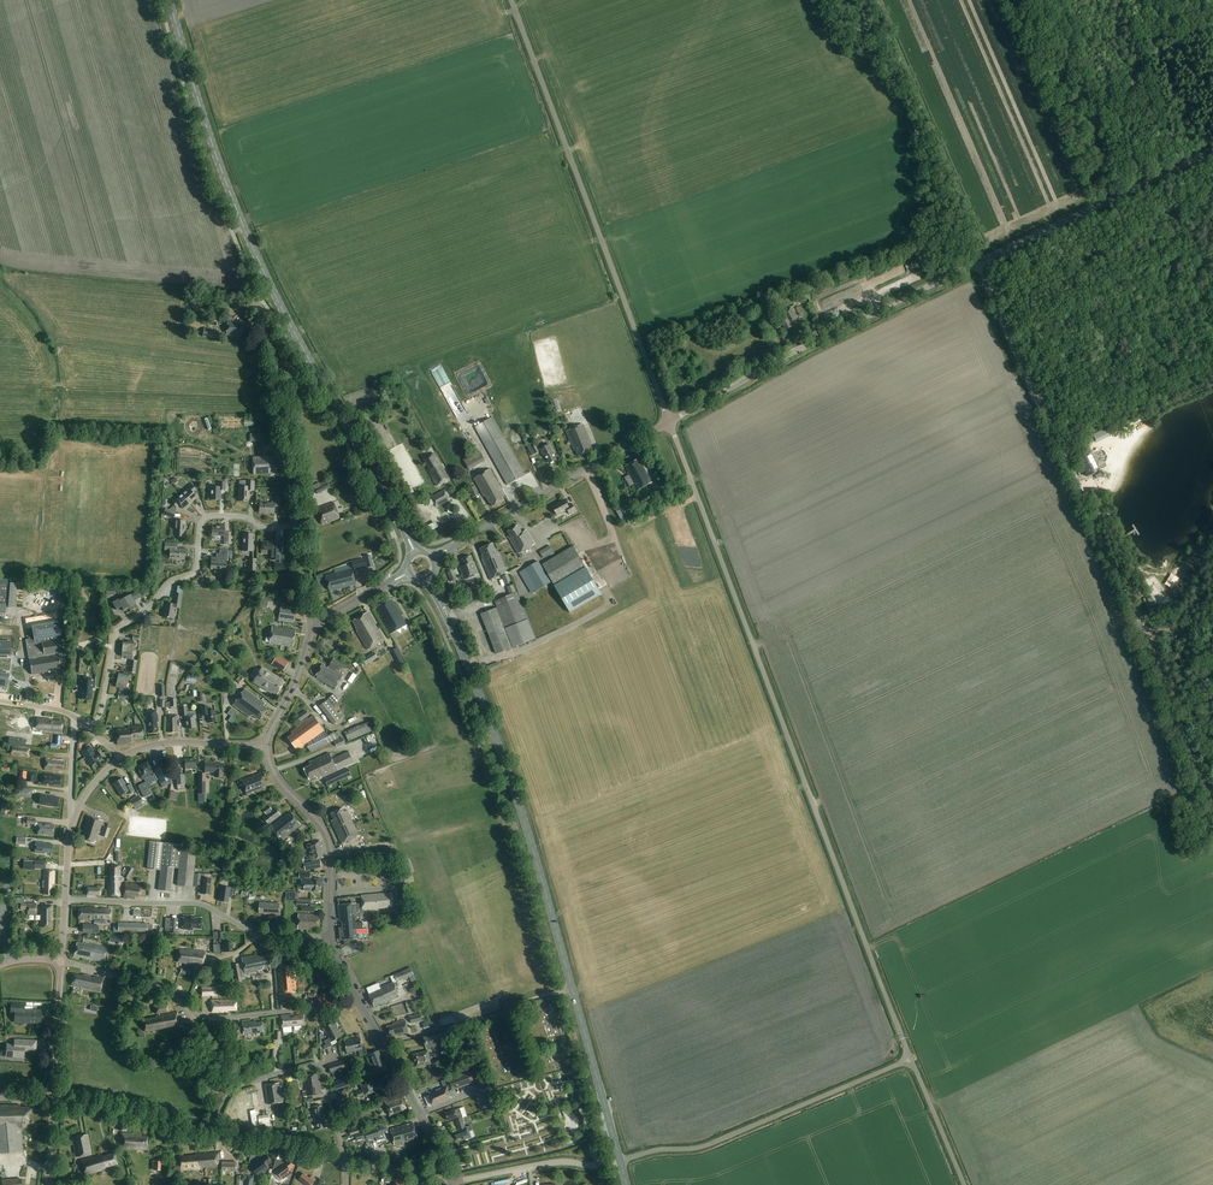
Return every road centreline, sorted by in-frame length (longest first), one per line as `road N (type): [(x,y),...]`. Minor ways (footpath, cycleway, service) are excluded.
road 1 (unclassified): [(911,1059),(669,422)]
road 2 (primary): [(621,1161),(518,798),(428,580)]
road 3 (tertiary): [(669,422),(804,346),(1212,151)]
road 4 (primary): [(415,553),(257,257),(170,0)]
road 5 (unclassified): [(669,422),(511,0)]
road 6 (track): [(1145,626),(977,264)]
road 7 (residential): [(89,729),(102,704),(118,630),(171,582),(193,574),(206,517),(241,517),(268,529),(301,525)]
road 8 (residential): [(360,1000),(340,1010),(207,1018),(158,987),(59,958)]
road 9 (unclassified): [(621,1161),(708,1144),(911,1059)]
road 10 (residential): [(332,937),(260,934),(200,905),(65,899)]
road 11 (tertiary): [(669,422),(433,558)]
road 12 (track): [(0,263),(240,291)]
road 13 (residential): [(215,1132),(238,1088),(321,1065),(346,1160)]
road 14 (residential): [(301,525),(260,317)]
road 15 (tertiary): [(332,937),(328,836),(281,783),(266,746)]
road 16 (track): [(1145,626),(1212,800)]
road 17 (unclassified): [(450,1183),(561,1161),(621,1161)]
road 18 (unclassified): [(384,1043),(547,995)]
road 19 (tertiary): [(53,1097),(215,1132)]
road 20 (tertiary): [(450,1183),(384,1043)]
road 21 (unclassified): [(120,758),(162,744),(266,746)]
road 22 (unclassified): [(53,1097),(59,958)]
road 23 (unclassified): [(965,1184),(911,1059)]
road 24 (tertiary): [(215,1132),(346,1160)]
road 25 (tertiary): [(266,746),(313,628)]

